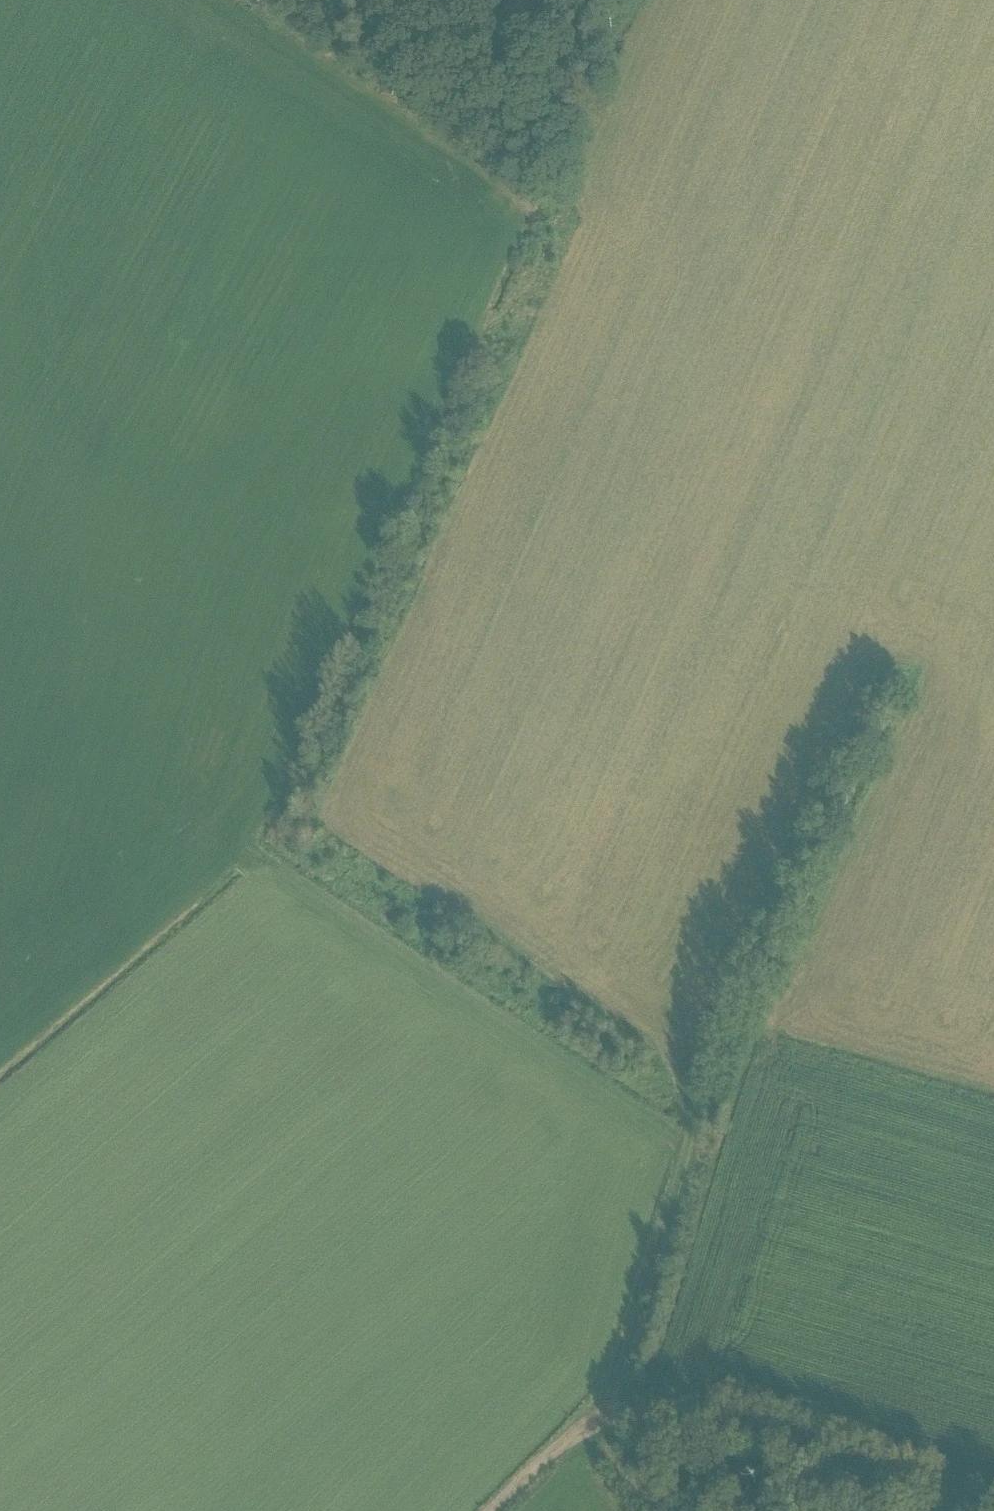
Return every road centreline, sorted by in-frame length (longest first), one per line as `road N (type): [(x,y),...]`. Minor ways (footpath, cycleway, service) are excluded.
road 1 (track): [(611,1395),(711,1075),(903,662)]
road 2 (track): [(993,1509),(611,1395)]
road 3 (track): [(500,1510),(611,1395)]

